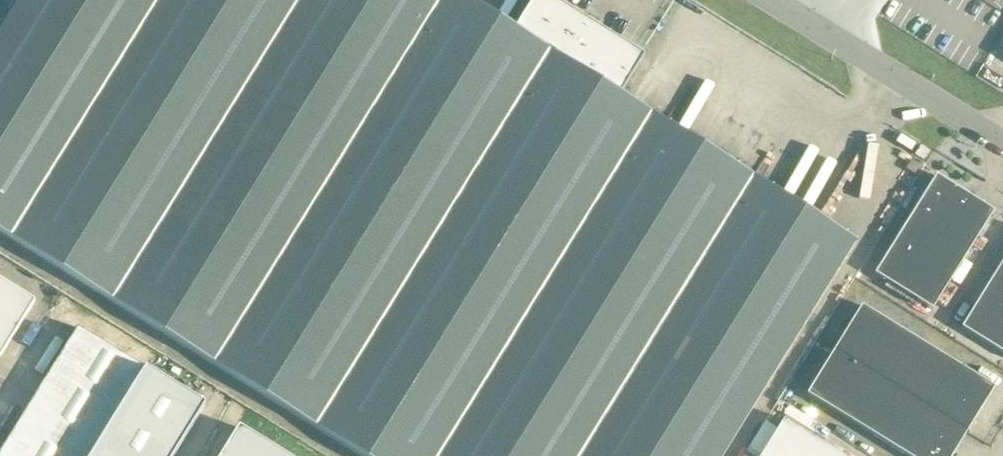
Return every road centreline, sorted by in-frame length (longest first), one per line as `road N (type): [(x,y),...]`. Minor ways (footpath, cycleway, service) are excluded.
road 1 (unclassified): [(1002,146),(766,0)]

